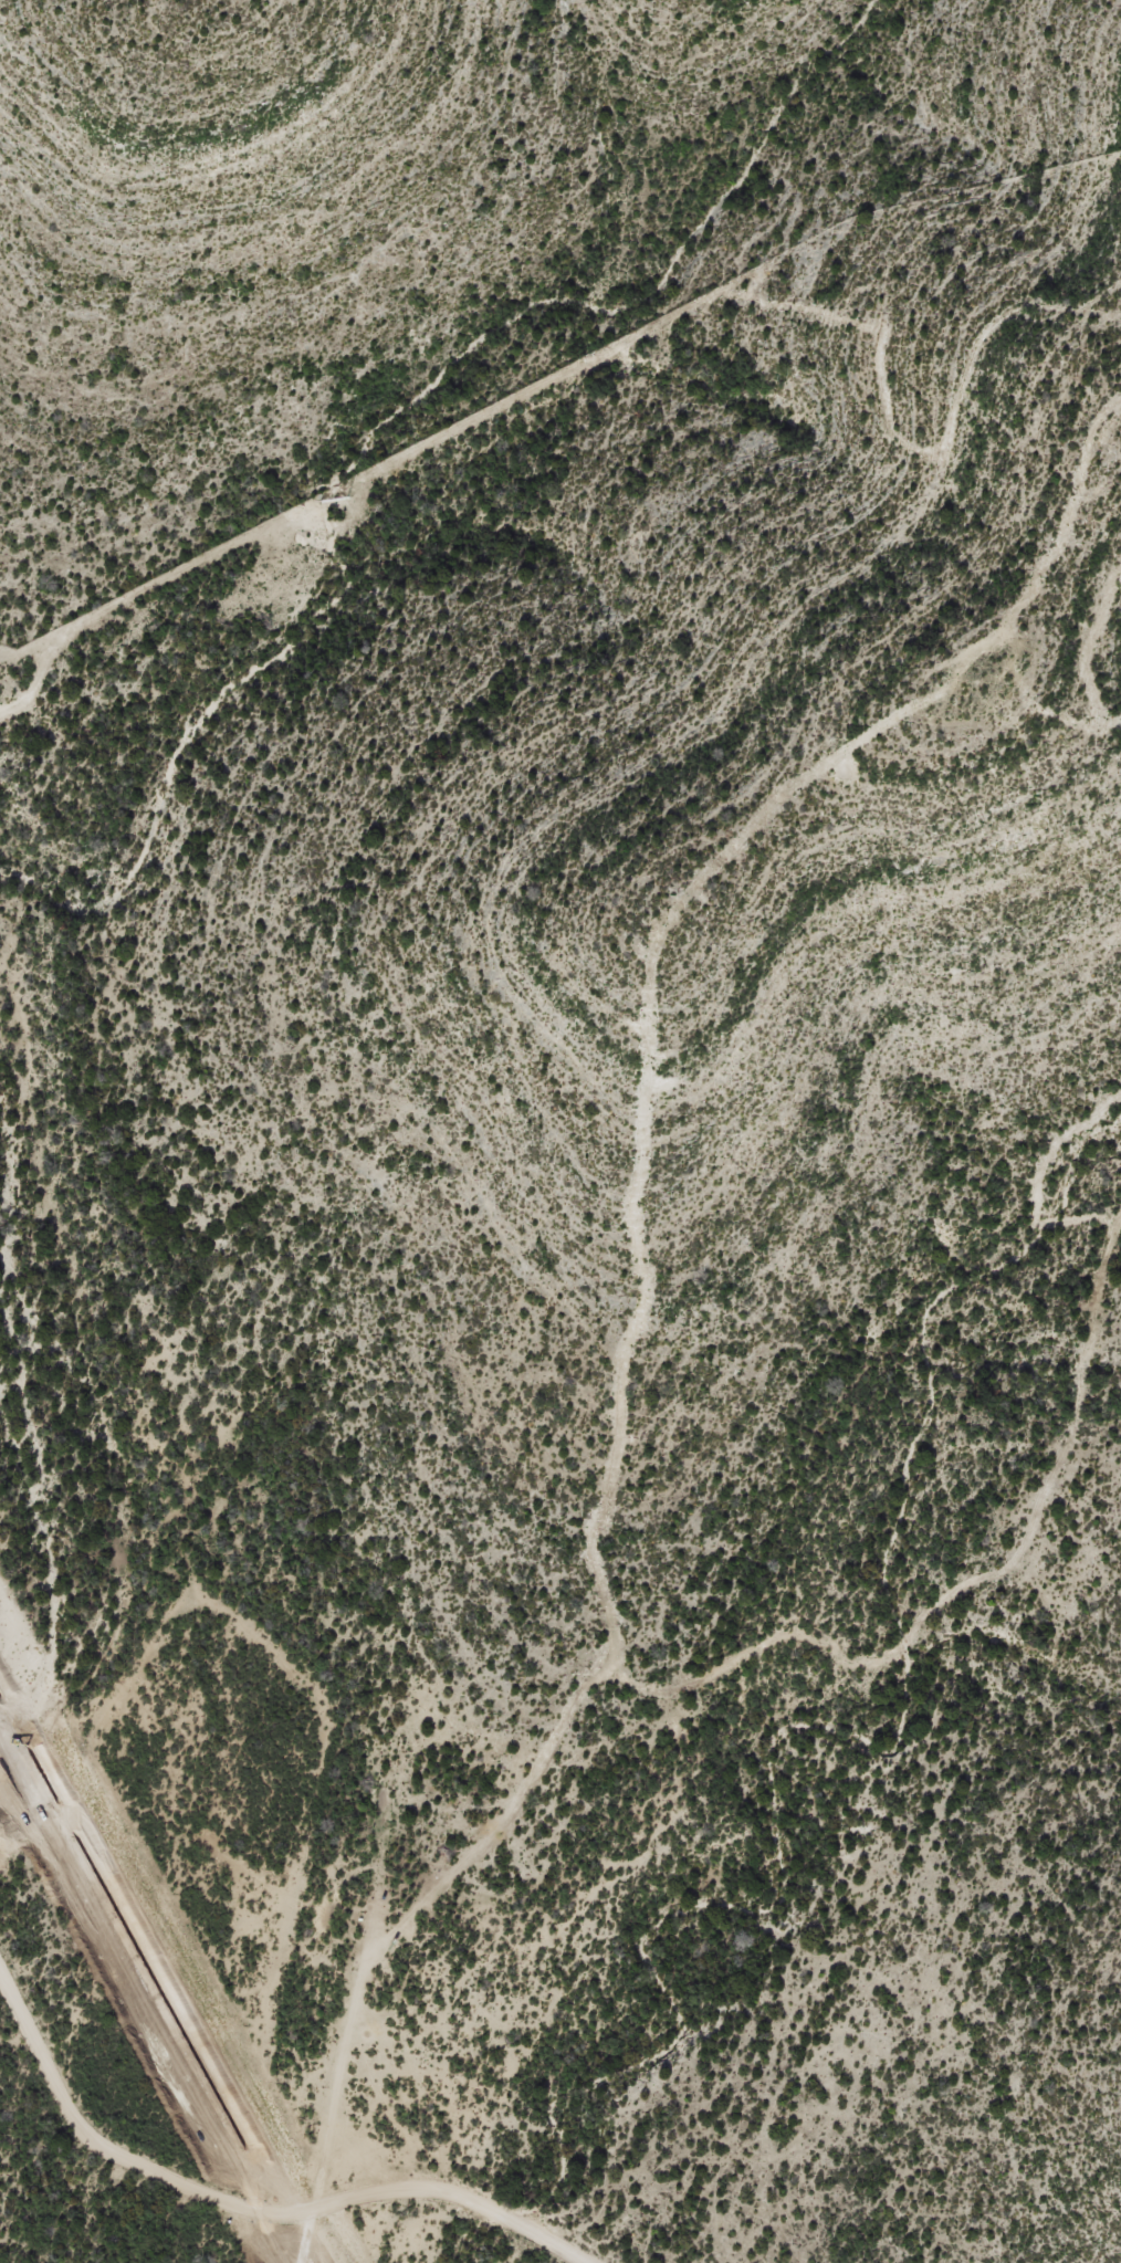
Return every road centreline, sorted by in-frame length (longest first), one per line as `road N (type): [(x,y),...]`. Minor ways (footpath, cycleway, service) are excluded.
road 1 (residential): [(0,1956),(60,2078),(109,2154),(172,2183),(239,2201),(316,2200),(394,2175),(447,2187),(590,2262)]

